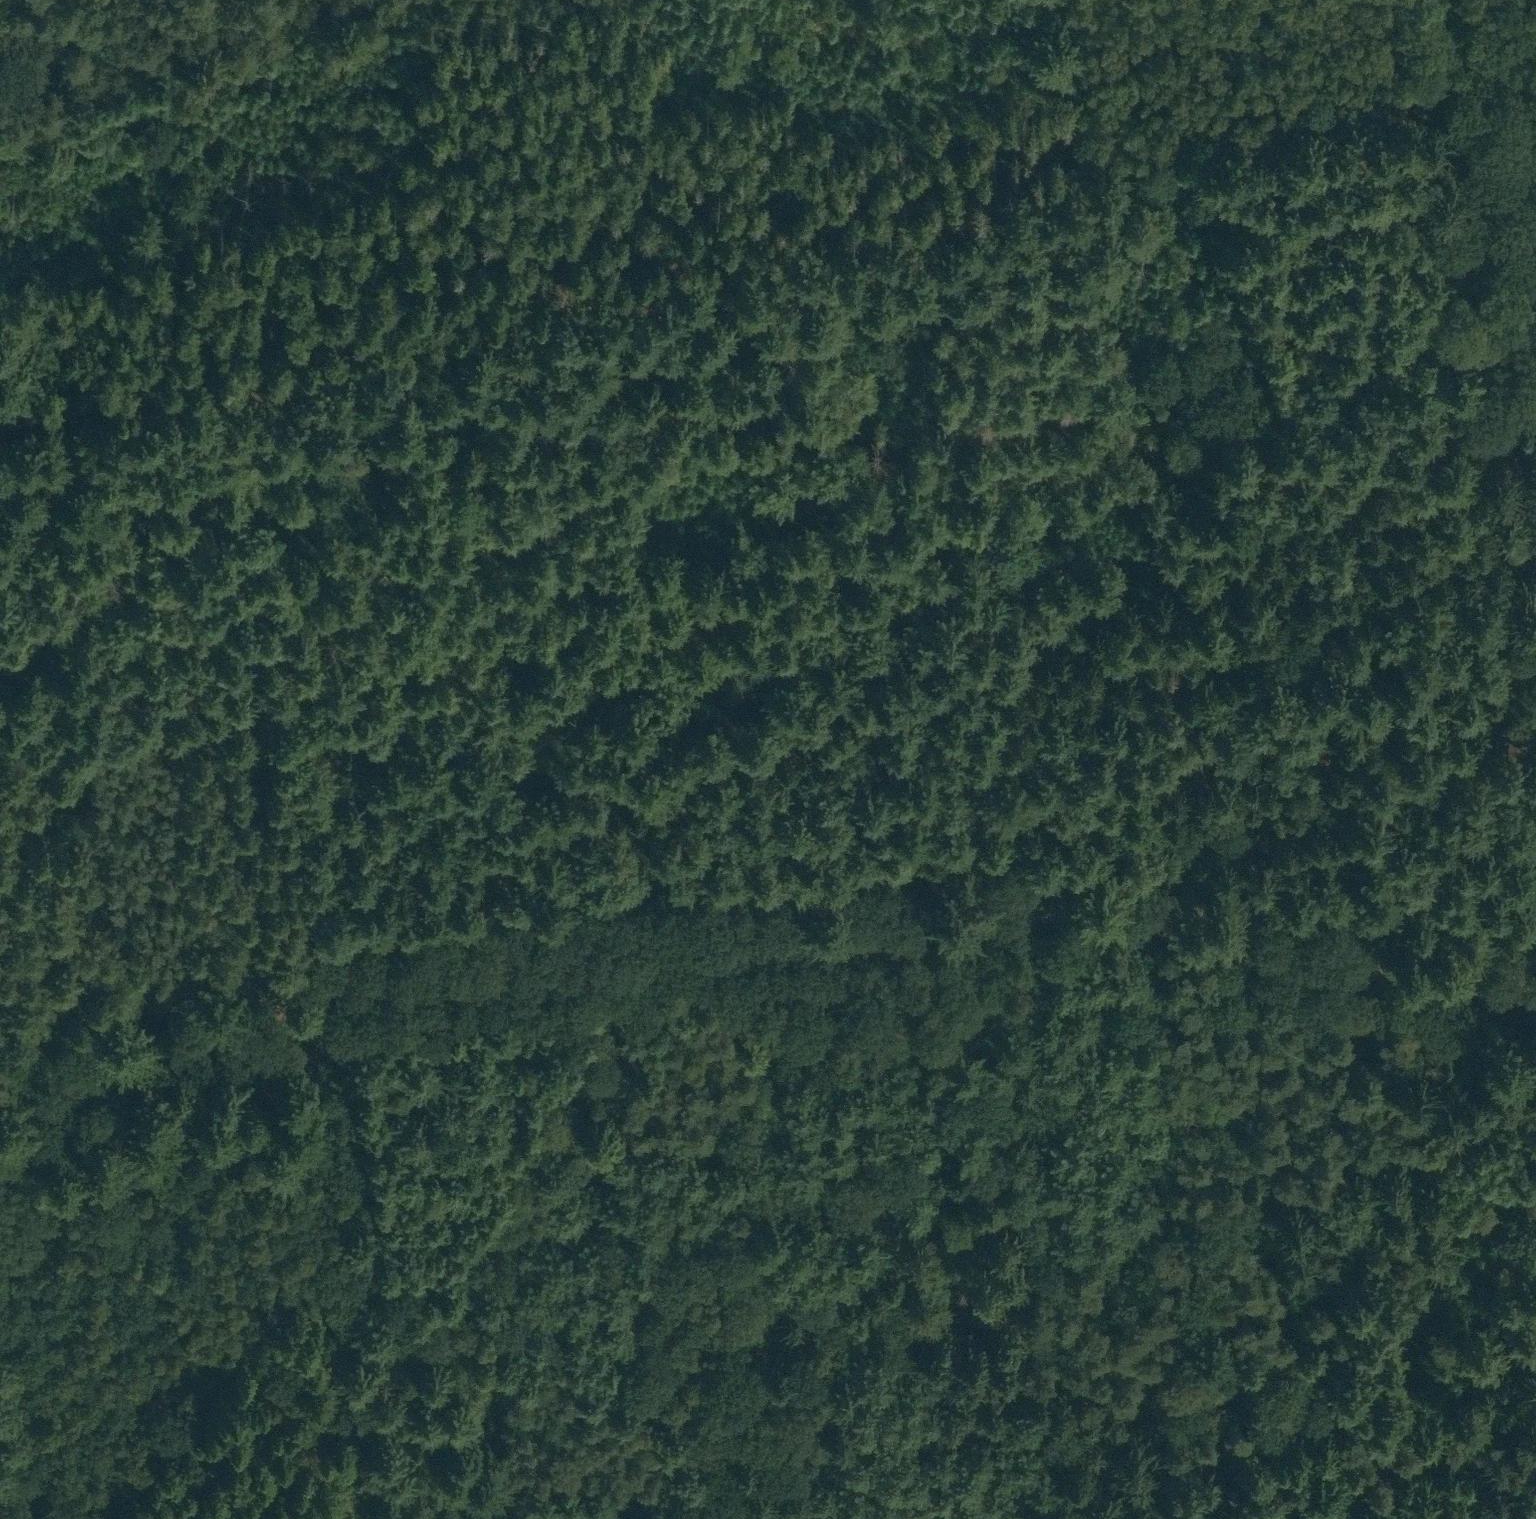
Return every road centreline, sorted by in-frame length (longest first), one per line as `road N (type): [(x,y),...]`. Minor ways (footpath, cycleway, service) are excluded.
road 1 (track): [(1535,561),(1440,74),(0,435)]
road 2 (track): [(1098,912),(1535,988)]
road 3 (track): [(1098,912),(928,916),(708,940)]
road 4 (track): [(264,997),(393,969),(619,947)]
road 5 (track): [(0,1147),(84,1075),(164,1031),(264,997)]

